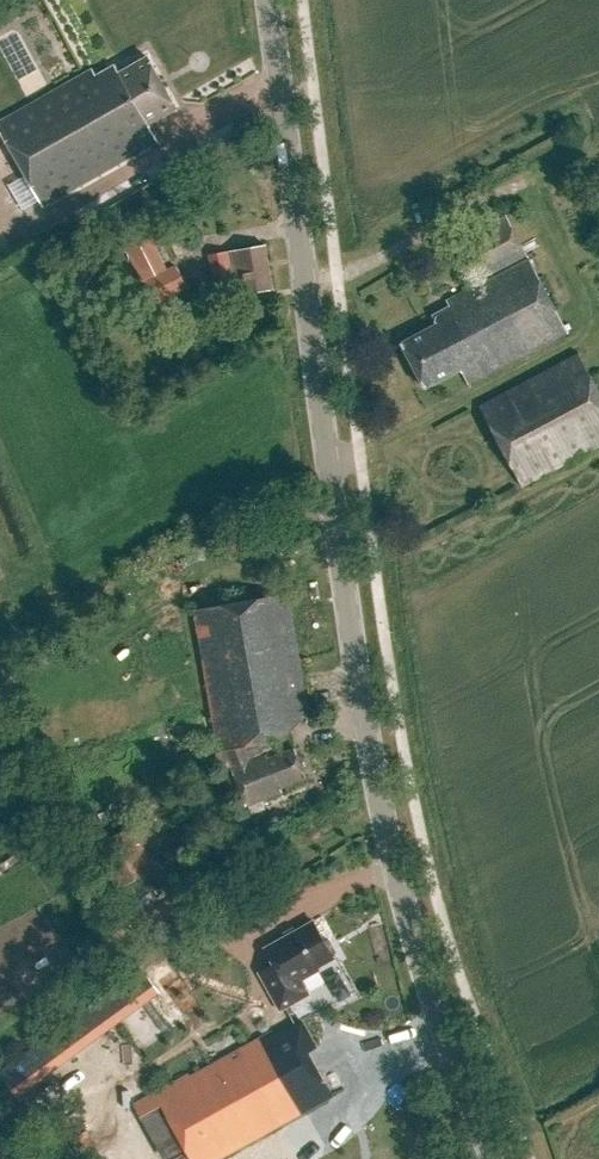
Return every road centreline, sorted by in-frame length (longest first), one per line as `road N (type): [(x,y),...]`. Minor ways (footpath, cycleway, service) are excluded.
road 1 (secondary): [(475,1158),(394,900),(320,482),(259,0)]

